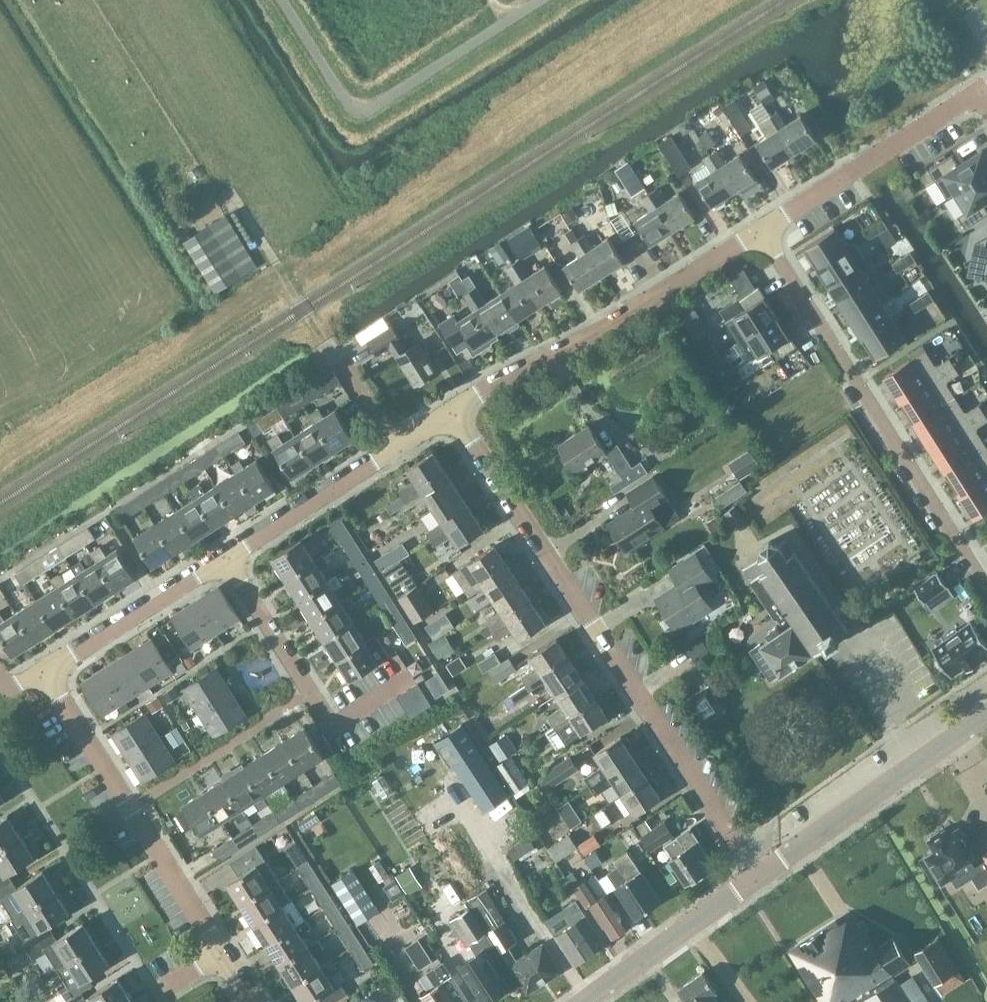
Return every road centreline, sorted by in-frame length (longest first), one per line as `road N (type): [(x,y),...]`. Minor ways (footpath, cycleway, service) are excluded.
road 1 (residential): [(759,874),(452,408)]
road 2 (residential): [(986,584),(768,229)]
road 3 (residential): [(452,408),(768,229)]
road 4 (tertiary): [(759,874),(986,716)]
road 5 (residential): [(768,229),(971,96),(986,101)]
road 6 (residential): [(251,1001),(130,814)]
road 7 (residential): [(43,675),(229,559)]
road 8 (residential): [(130,814),(316,699)]
road 9 (tertiary): [(583,1001),(759,874)]
road 10 (residential): [(229,559),(395,446)]
road 11 (track): [(354,381),(253,225)]
road 12 (residential): [(316,699),(229,559)]
road 13 (residential): [(130,814),(43,675)]

